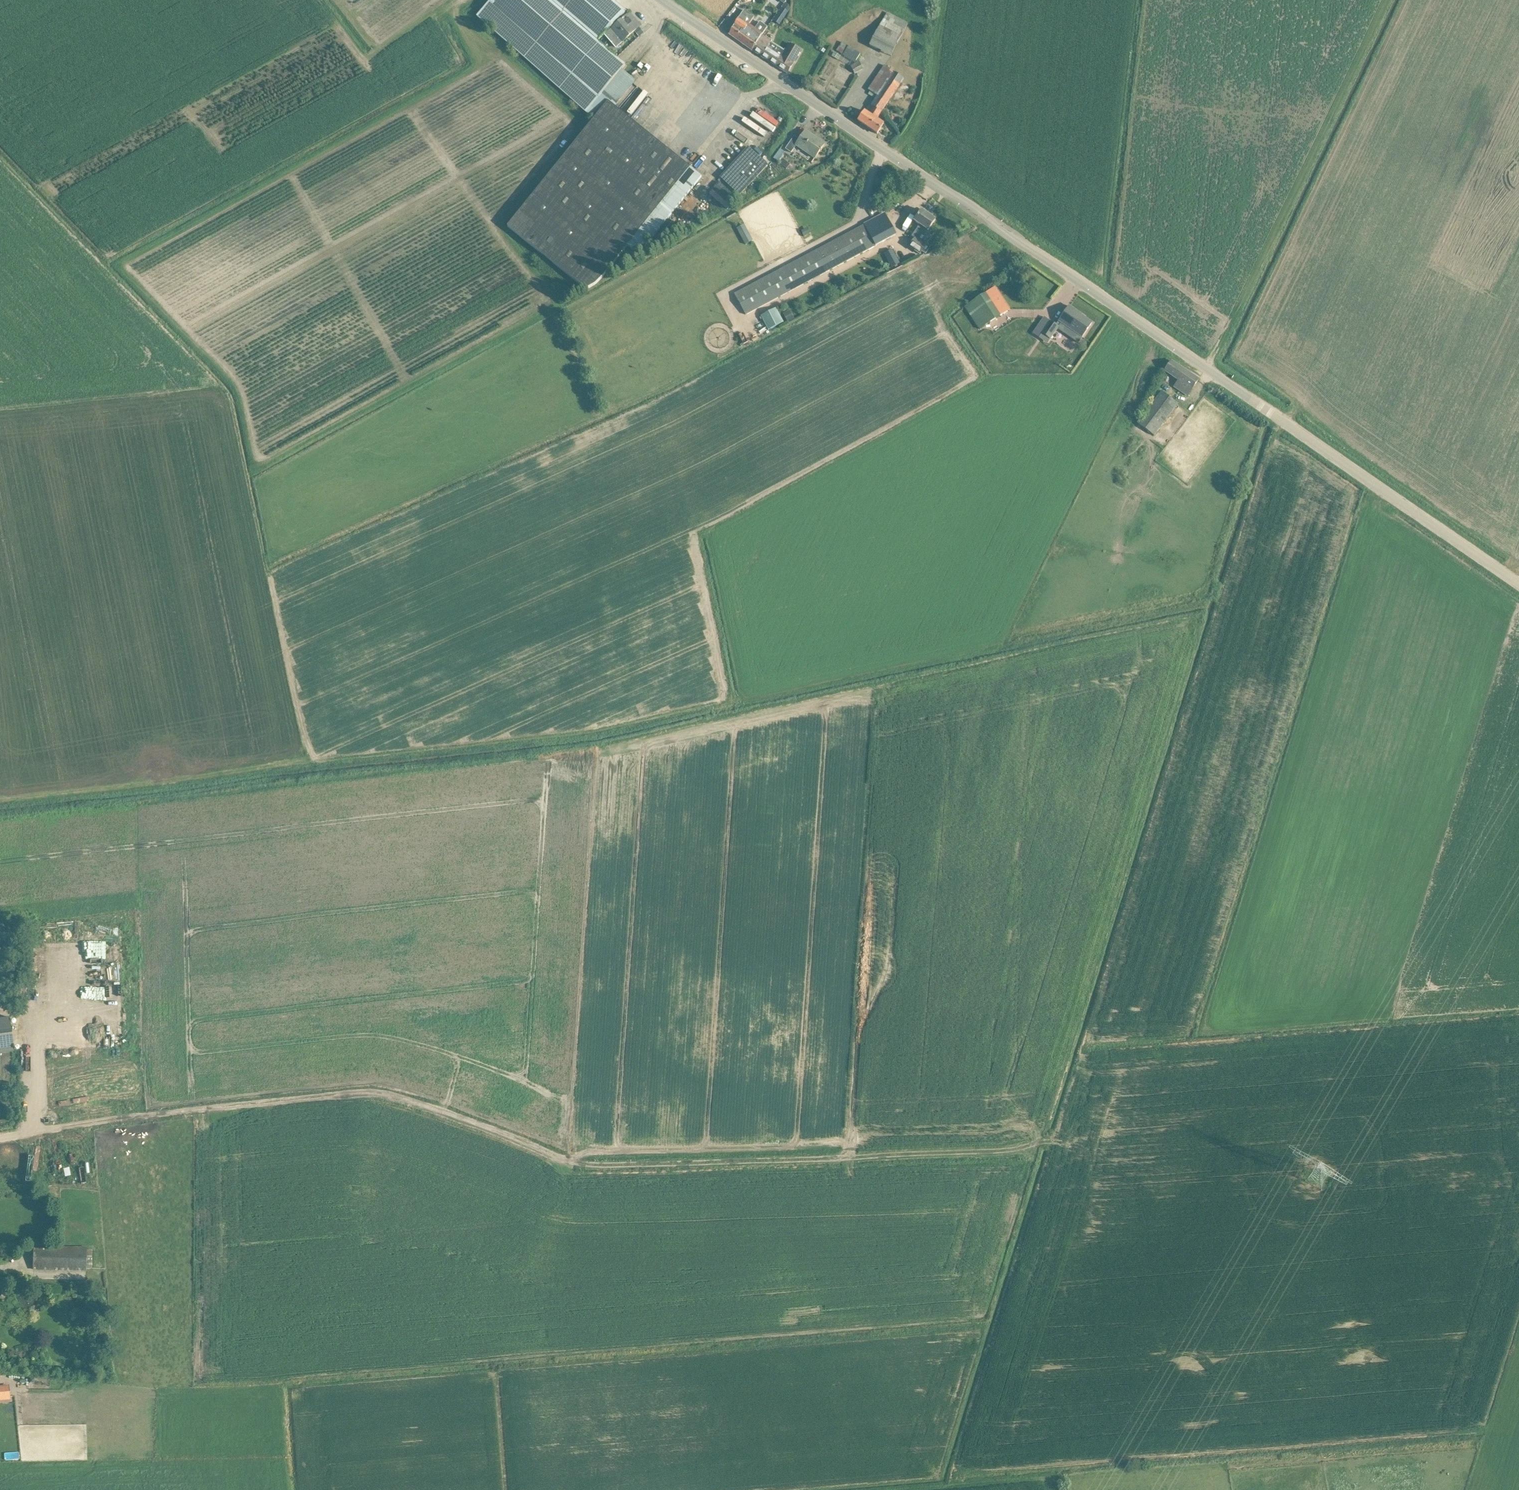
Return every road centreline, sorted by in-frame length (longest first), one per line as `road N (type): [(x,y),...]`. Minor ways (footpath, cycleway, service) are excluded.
road 1 (track): [(0,1139),(356,1093),(391,1096),(564,1161),(602,1164),(1008,1156),(1041,1146)]
road 2 (unclassified): [(1518,583),(666,0)]

